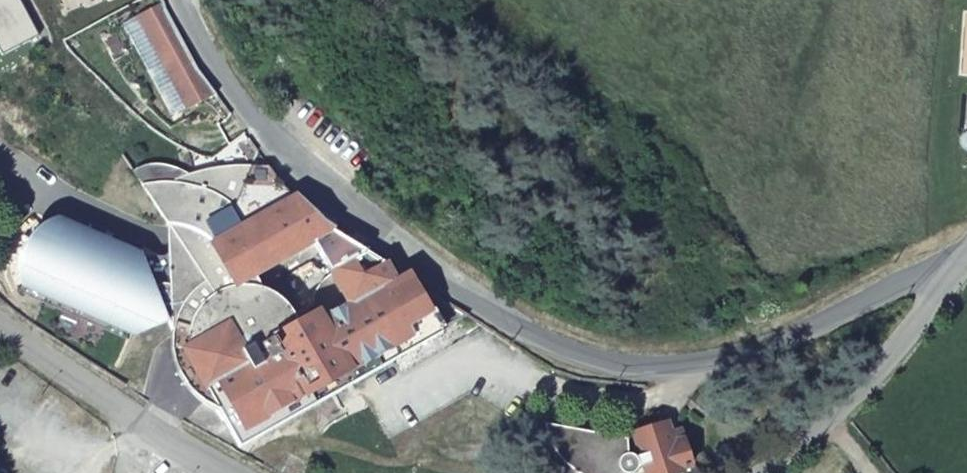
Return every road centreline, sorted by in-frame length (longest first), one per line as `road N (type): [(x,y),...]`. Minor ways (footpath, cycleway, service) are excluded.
road 1 (unclassified): [(960,270),(933,267),(723,352),(634,365),(591,358),(550,340),(299,173),(223,77),(183,0)]
road 2 (unclassified): [(960,270),(830,415),(762,472)]
road 3 (unclassified): [(225,472),(0,322)]

